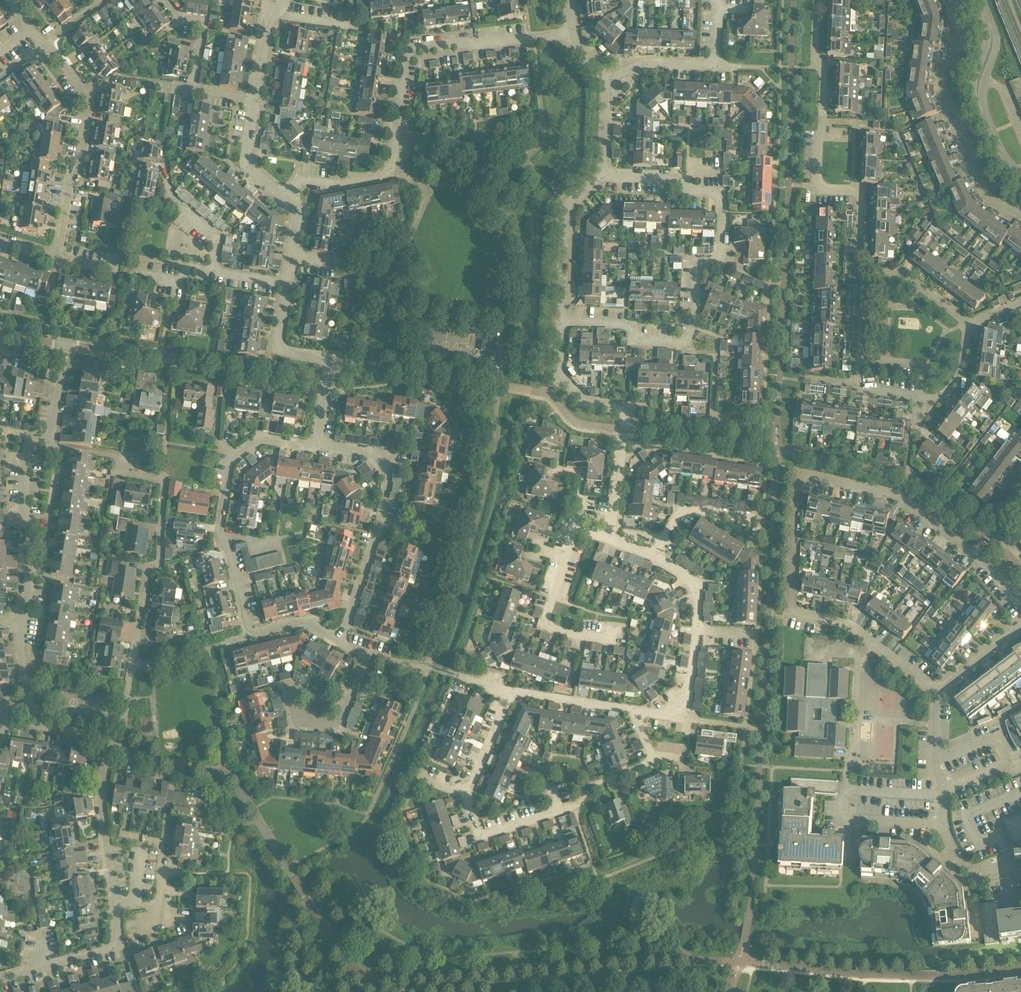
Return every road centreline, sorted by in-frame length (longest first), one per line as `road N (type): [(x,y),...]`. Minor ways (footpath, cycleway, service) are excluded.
road 1 (residential): [(979,556),(897,496),(802,475),(791,611),(850,625),(938,694)]
road 2 (residential): [(562,322),(623,326),(642,341),(683,342),(691,333),(698,264),(721,263),(720,192),(601,175)]
road 3 (residential): [(109,746),(120,736),(147,569),(160,565),(164,480),(123,473),(123,458),(48,440)]
road 4 (residential): [(287,199),(297,182),(335,186),(386,176),(405,61),(414,49),(571,33)]
road 5 (residential): [(859,269),(861,195),(817,183),(824,78),(815,55),(817,0)]
road 6 (residential): [(58,260),(89,101),(9,0)]
road 7 (residential): [(339,641),(381,520),(388,469),(375,454),(318,444)]
road 8 (residential): [(608,538),(624,414),(588,404),(565,380),(562,322)]
road 9 (residential): [(1020,210),(1010,212),(987,194),(943,88),(946,60),(964,30),(951,0)]
road 10 (residential): [(1020,867),(974,872),(953,852),(942,825),(938,694)]
road 11 (residential): [(552,815),(487,836),(465,793),(511,692)]
road 12 (residential): [(653,557),(692,579),(697,632),(685,705),(660,715),(634,712)]
road 13 (residential): [(318,444),(328,360),(281,352),(289,284)]
road 14 (residential): [(339,641),(305,623),(249,635),(219,535)]
road 15 (residential): [(16,623),(34,570),(27,461),(33,448),(48,440)]
road 16 (residential): [(1020,180),(1005,164),(979,100),(992,38),(980,0)]
road 17 (residential): [(612,625),(610,640),(545,623),(576,533)]
road 18 (residential): [(219,535),(228,464),(261,440),(318,444)]
road 19 (residential): [(969,324),(962,374),(941,400),(857,385)]
road 20 (residential): [(118,909),(102,818),(109,746)]
road 21 (residential): [(562,322),(566,204),(601,175)]
road 22 (residential): [(286,682),(297,720),(329,725),(366,654)]
road 23 (residential): [(511,692),(366,654)]
road 24 (residential): [(653,557),(682,512),(764,522)]
road 25 (residential): [(215,272),(219,239),(169,196),(165,164)]
road 26 (residential): [(969,324),(902,271),(859,269)]
road 27 (residential): [(634,712),(511,692)]
road 28 (residential): [(552,815),(656,756)]

